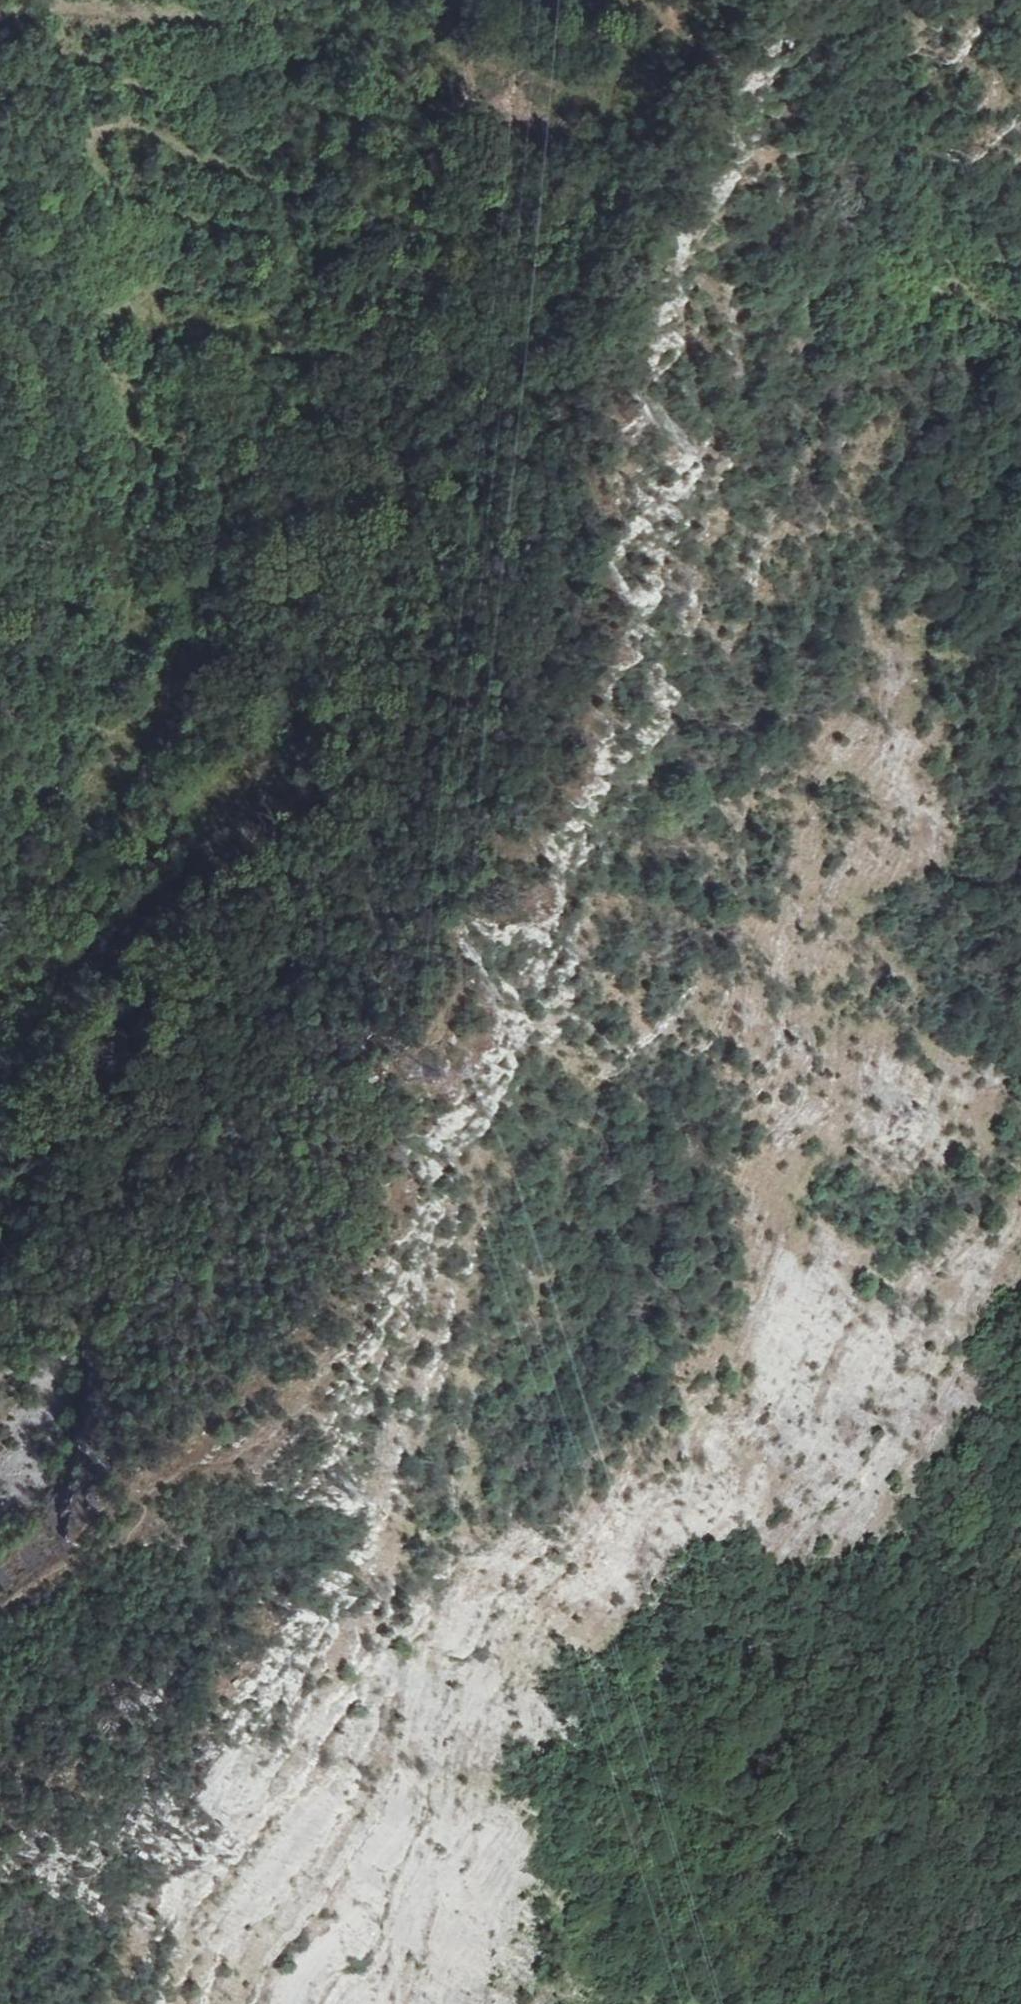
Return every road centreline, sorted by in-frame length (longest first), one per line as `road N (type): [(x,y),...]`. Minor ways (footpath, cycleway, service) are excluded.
road 1 (track): [(0,1071),(82,941),(102,895),(220,540),(240,385),(266,355),(284,354),(411,399),(487,384),(501,372),(556,229),(600,158),(625,39),(622,0)]
road 2 (track): [(0,205),(0,468)]

